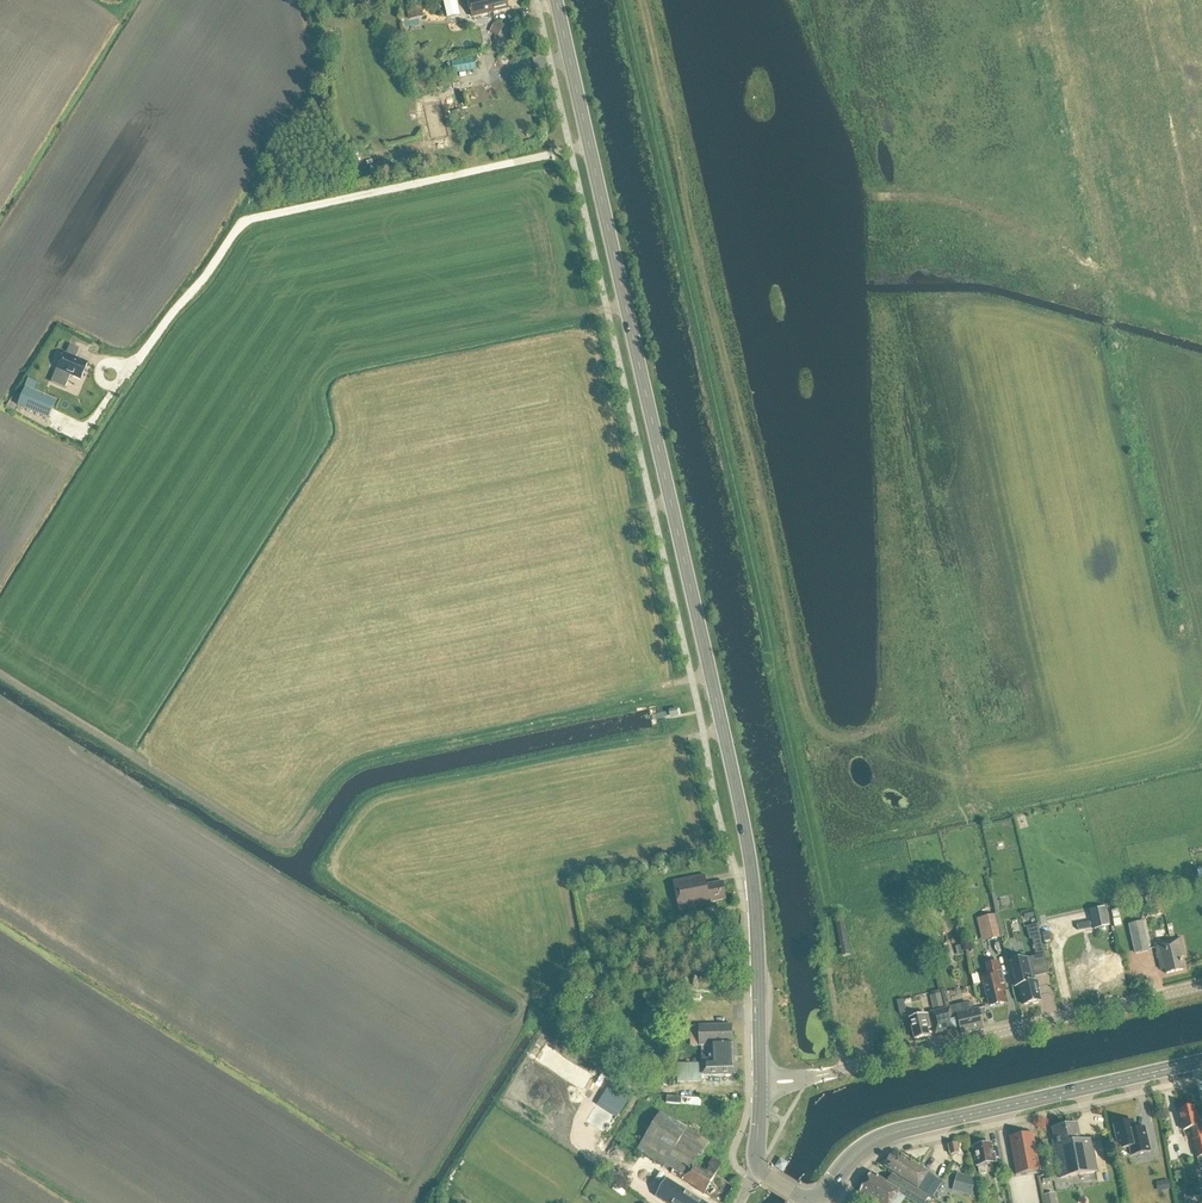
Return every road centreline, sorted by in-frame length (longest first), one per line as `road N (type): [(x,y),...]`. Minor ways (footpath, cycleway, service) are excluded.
road 1 (primary): [(761,1083),(744,825),(555,0)]
road 2 (track): [(406,1202),(523,1010),(330,880),(327,864),(369,800),(723,731)]
road 3 (unclassified): [(1201,987),(761,1083)]
road 4 (primary): [(819,1202),(846,1163),(888,1135),(1201,1061)]

